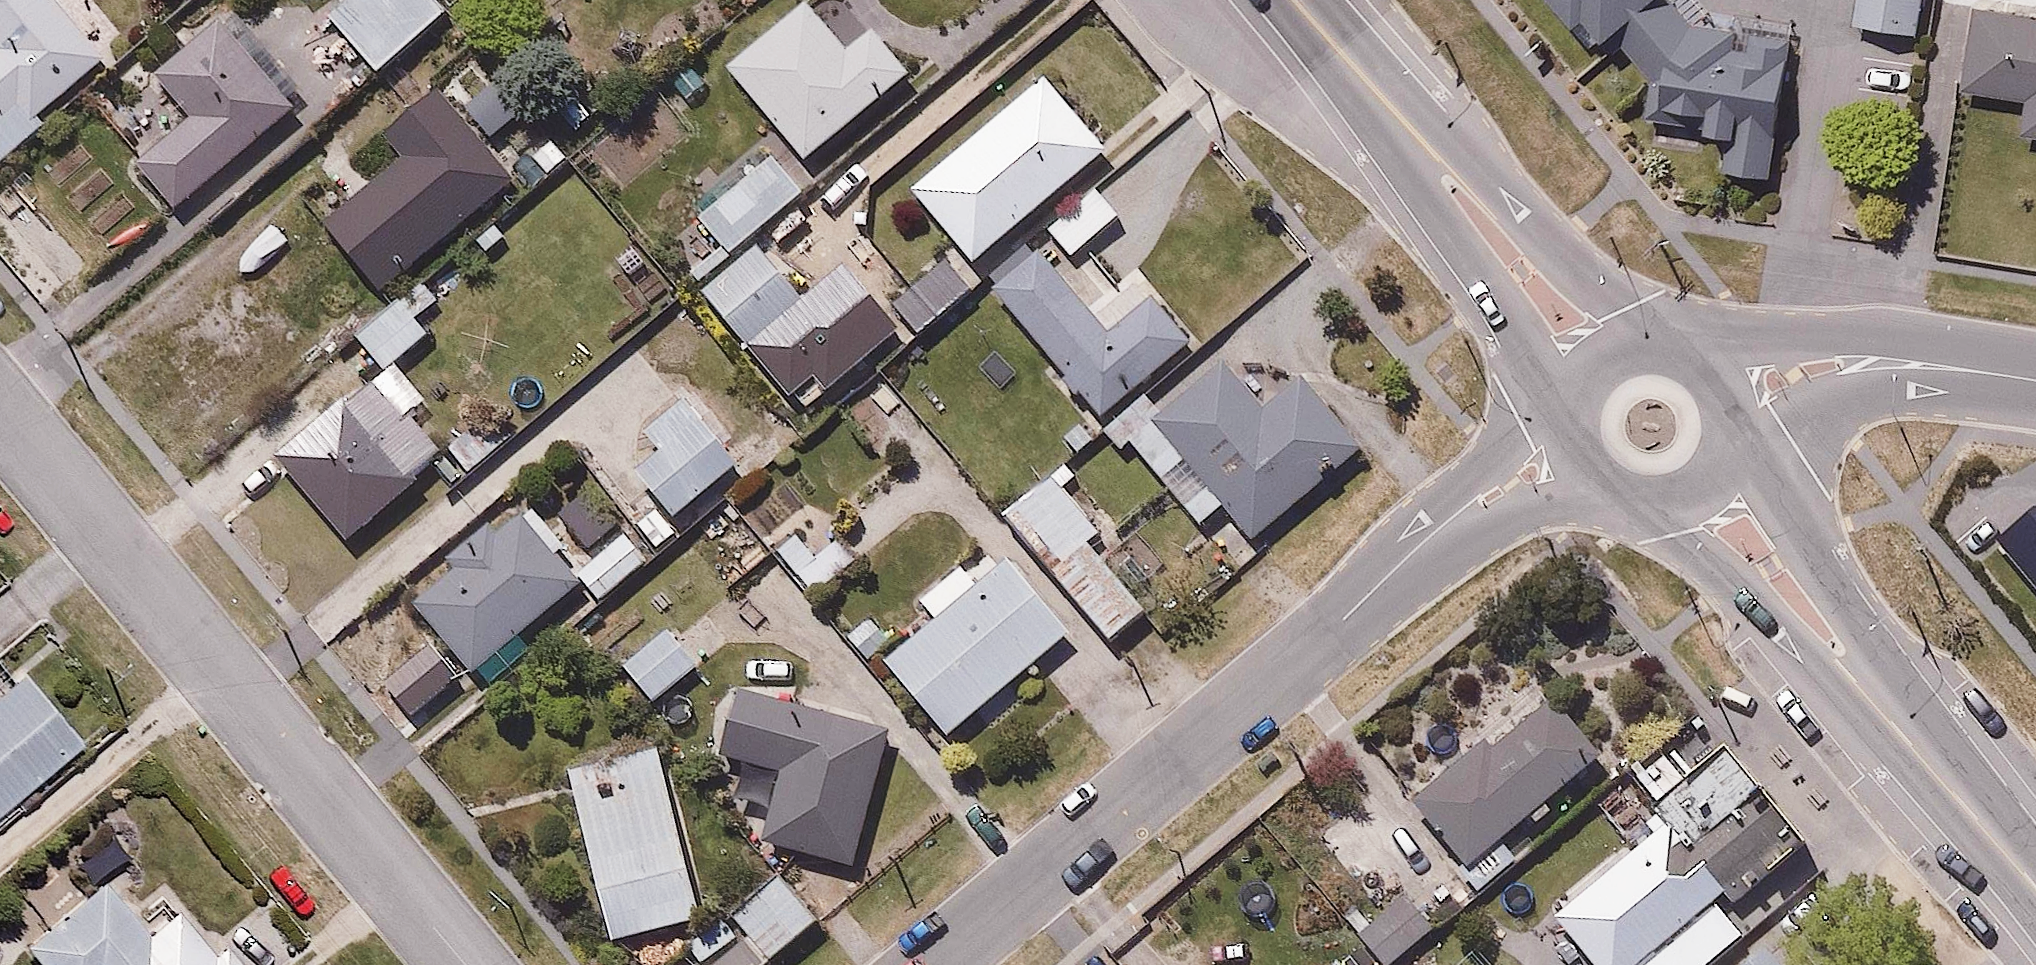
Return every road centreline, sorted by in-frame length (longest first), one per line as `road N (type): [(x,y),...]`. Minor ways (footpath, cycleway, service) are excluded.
road 1 (residential): [(0,413),(464,964)]
road 2 (residential): [(1383,584),(930,964)]
road 3 (primary): [(1359,71),(1661,343)]
road 4 (primary): [(1573,411),(1490,292),(1359,71)]
road 5 (primary): [(1904,735),(1628,497)]
road 6 (residential): [(1682,348),(1760,338),(1877,339),(2035,379)]
road 7 (primary): [(1729,444),(1904,735)]
road 8 (residential): [(2035,390),(1864,397),(1790,436),(1731,435)]
road 9 (residential): [(1383,584),(1522,424),(1573,418)]
road 10 (residential): [(1621,494),(1499,519),(1383,584)]
road 11 (primary): [(2035,892),(1904,735)]
road 12 (primary): [(1729,444),(1703,484),(1680,497),(1628,497)]
road 13 (primary): [(1573,411),(1602,361),(1661,343)]

